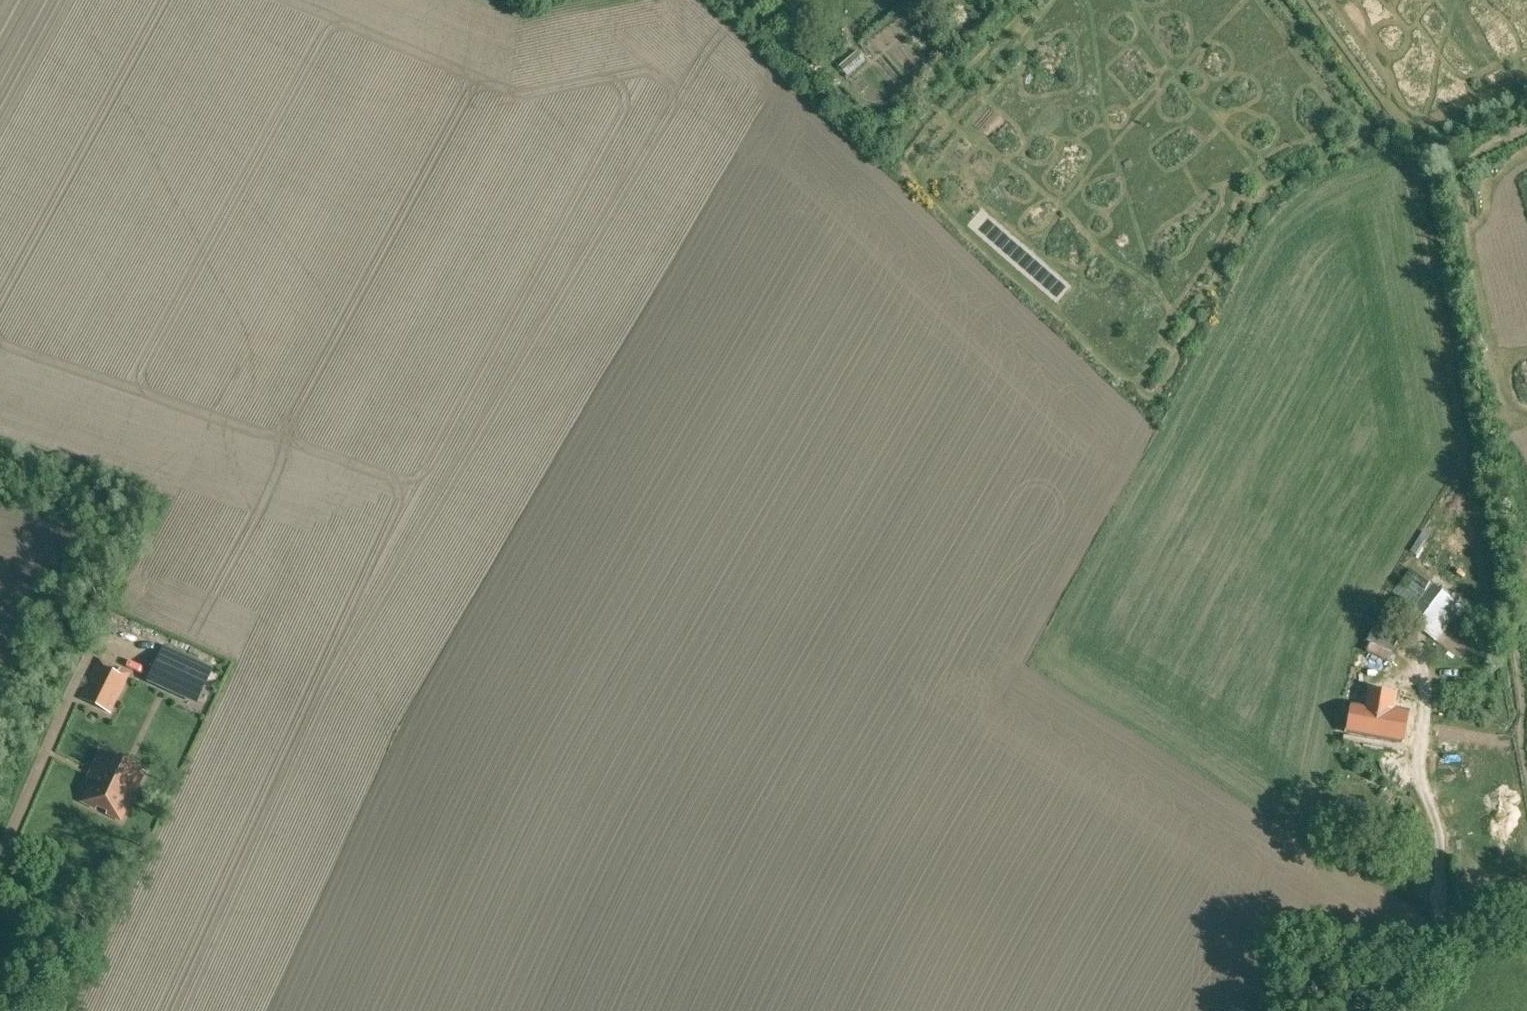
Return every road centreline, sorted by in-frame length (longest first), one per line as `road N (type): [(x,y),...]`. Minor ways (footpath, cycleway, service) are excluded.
road 1 (unclassified): [(1397,1010),(1439,946),(1469,921),(1526,893)]

